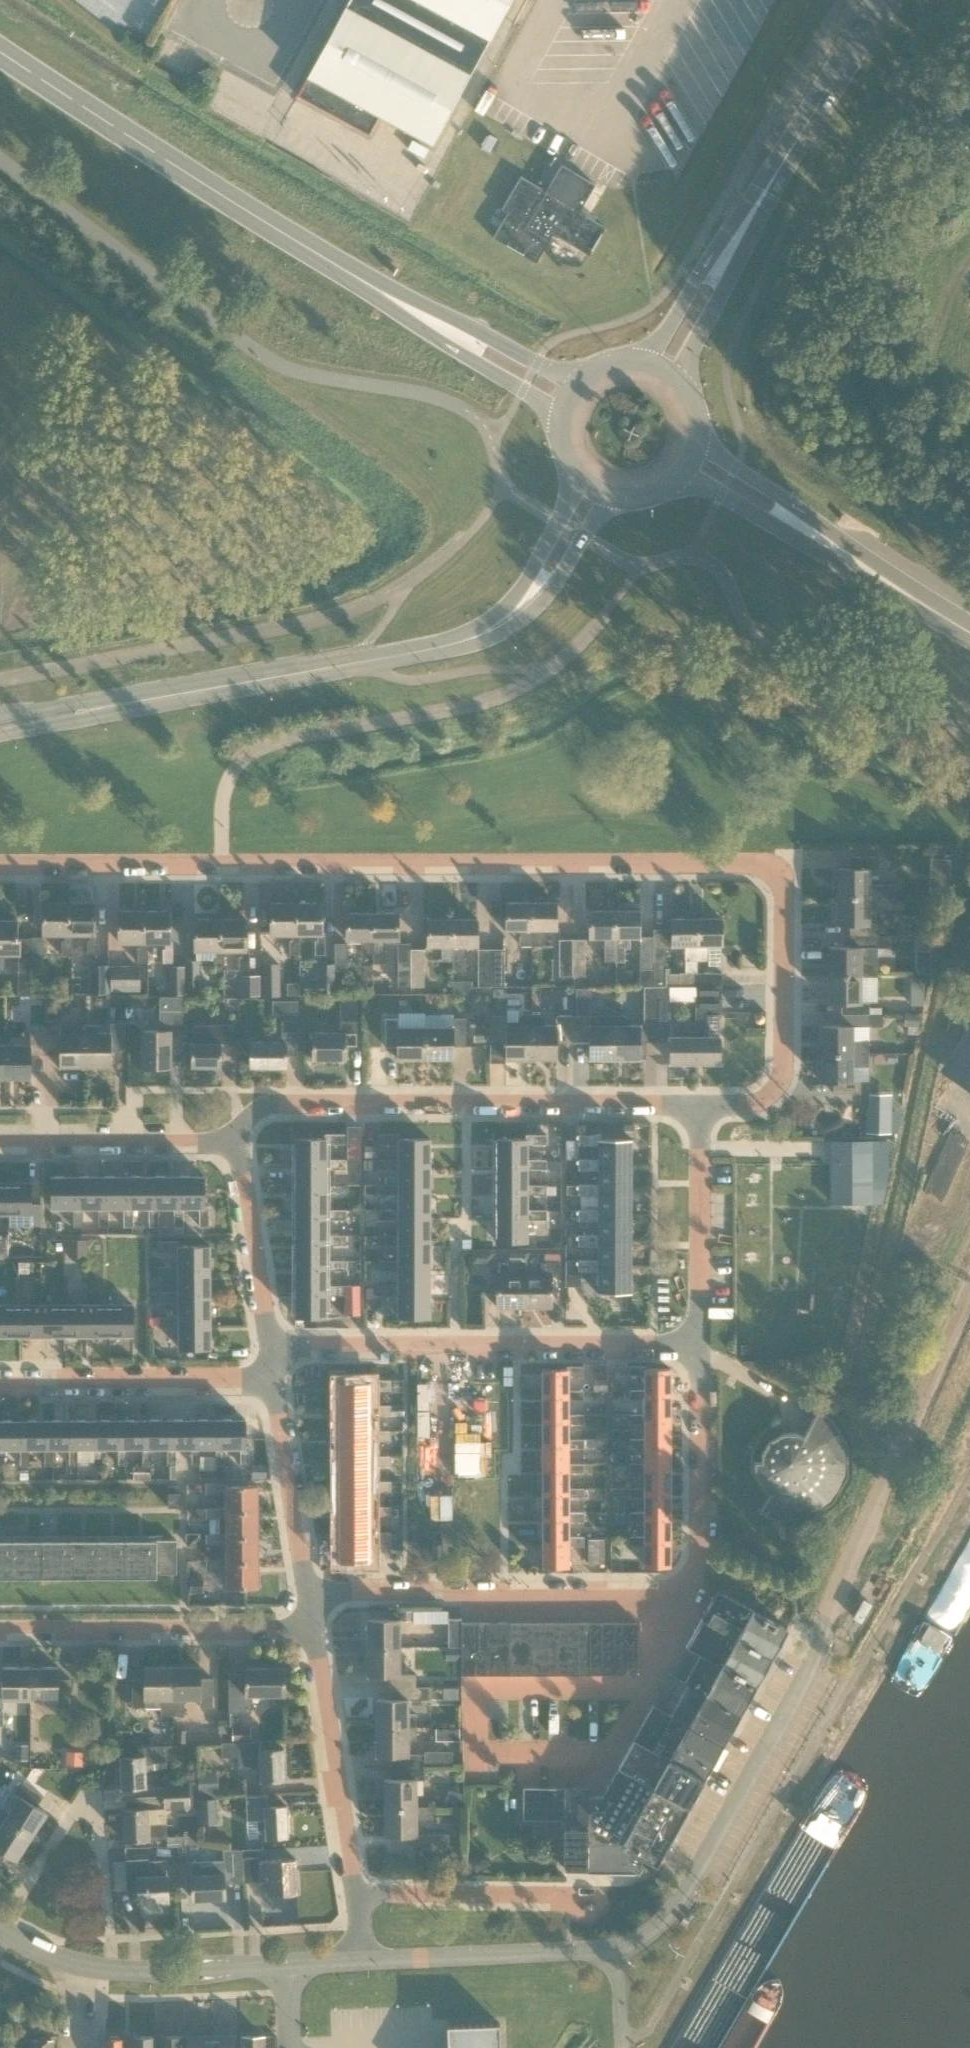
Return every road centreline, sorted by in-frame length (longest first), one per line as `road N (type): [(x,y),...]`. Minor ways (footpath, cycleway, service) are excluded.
road 1 (residential): [(0,865),(748,863),(768,874)]
road 2 (unclassified): [(617,1948),(679,1902),(816,1660),(824,1619),(969,1287)]
road 3 (secondary): [(0,734),(480,645),(543,602),(614,497)]
road 4 (secondary): [(578,476),(520,589),(501,611),(458,636),(0,719)]
road 5 (residential): [(308,1595),(666,1604),(703,1546),(695,1344)]
road 6 (residential): [(224,1147),(259,1108),(700,1106)]
road 7 (residential): [(695,1344),(260,1349)]
road 8 (tertiary): [(884,0),(665,364)]
road 9 (secondary): [(295,241),(0,48)]
road 10 (secondary): [(961,627),(701,440)]
road 11 (secondary): [(295,241),(332,273),(560,417)]
road 12 (secondary): [(683,477),(914,611),(961,627)]
road 13 (secondary): [(579,377),(536,365),(295,241)]
road 14 (residential): [(312,1624),(0,1631)]
road 15 (residential): [(700,1106),(753,1105),(772,1089),(785,1061),(783,908),(768,874)]
road 16 (unclassified): [(287,1963),(110,1969),(67,1960),(0,1929)]
road 17 (residential): [(355,1895),(312,1624)]
road 18 (residential): [(266,1387),(0,1388)]
road 19 (unclassified): [(617,1948),(361,1959)]
road 20 (residential): [(695,1344),(700,1106)]
road 21 (residential): [(588,1905),(567,1893),(355,1895)]
road 22 (residential): [(0,1152),(224,1147)]
road 23 (residential): [(308,1595),(266,1387)]
road 24 (residential): [(260,1349),(224,1147)]
road 25 (unclassified): [(295,0),(276,38),(247,46),(219,35),(204,0)]

